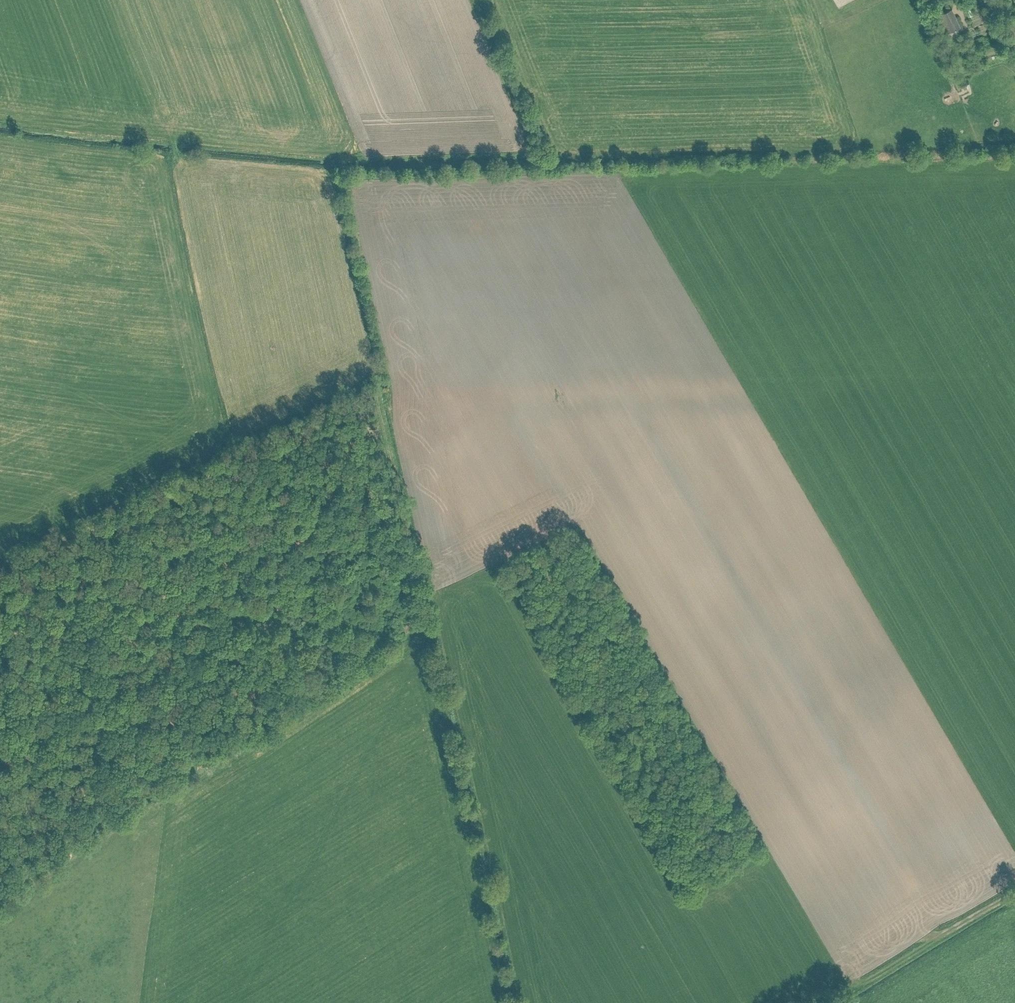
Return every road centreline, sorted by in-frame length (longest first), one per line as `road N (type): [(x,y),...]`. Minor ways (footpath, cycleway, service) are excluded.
road 1 (track): [(833,1002),(1014,892)]

